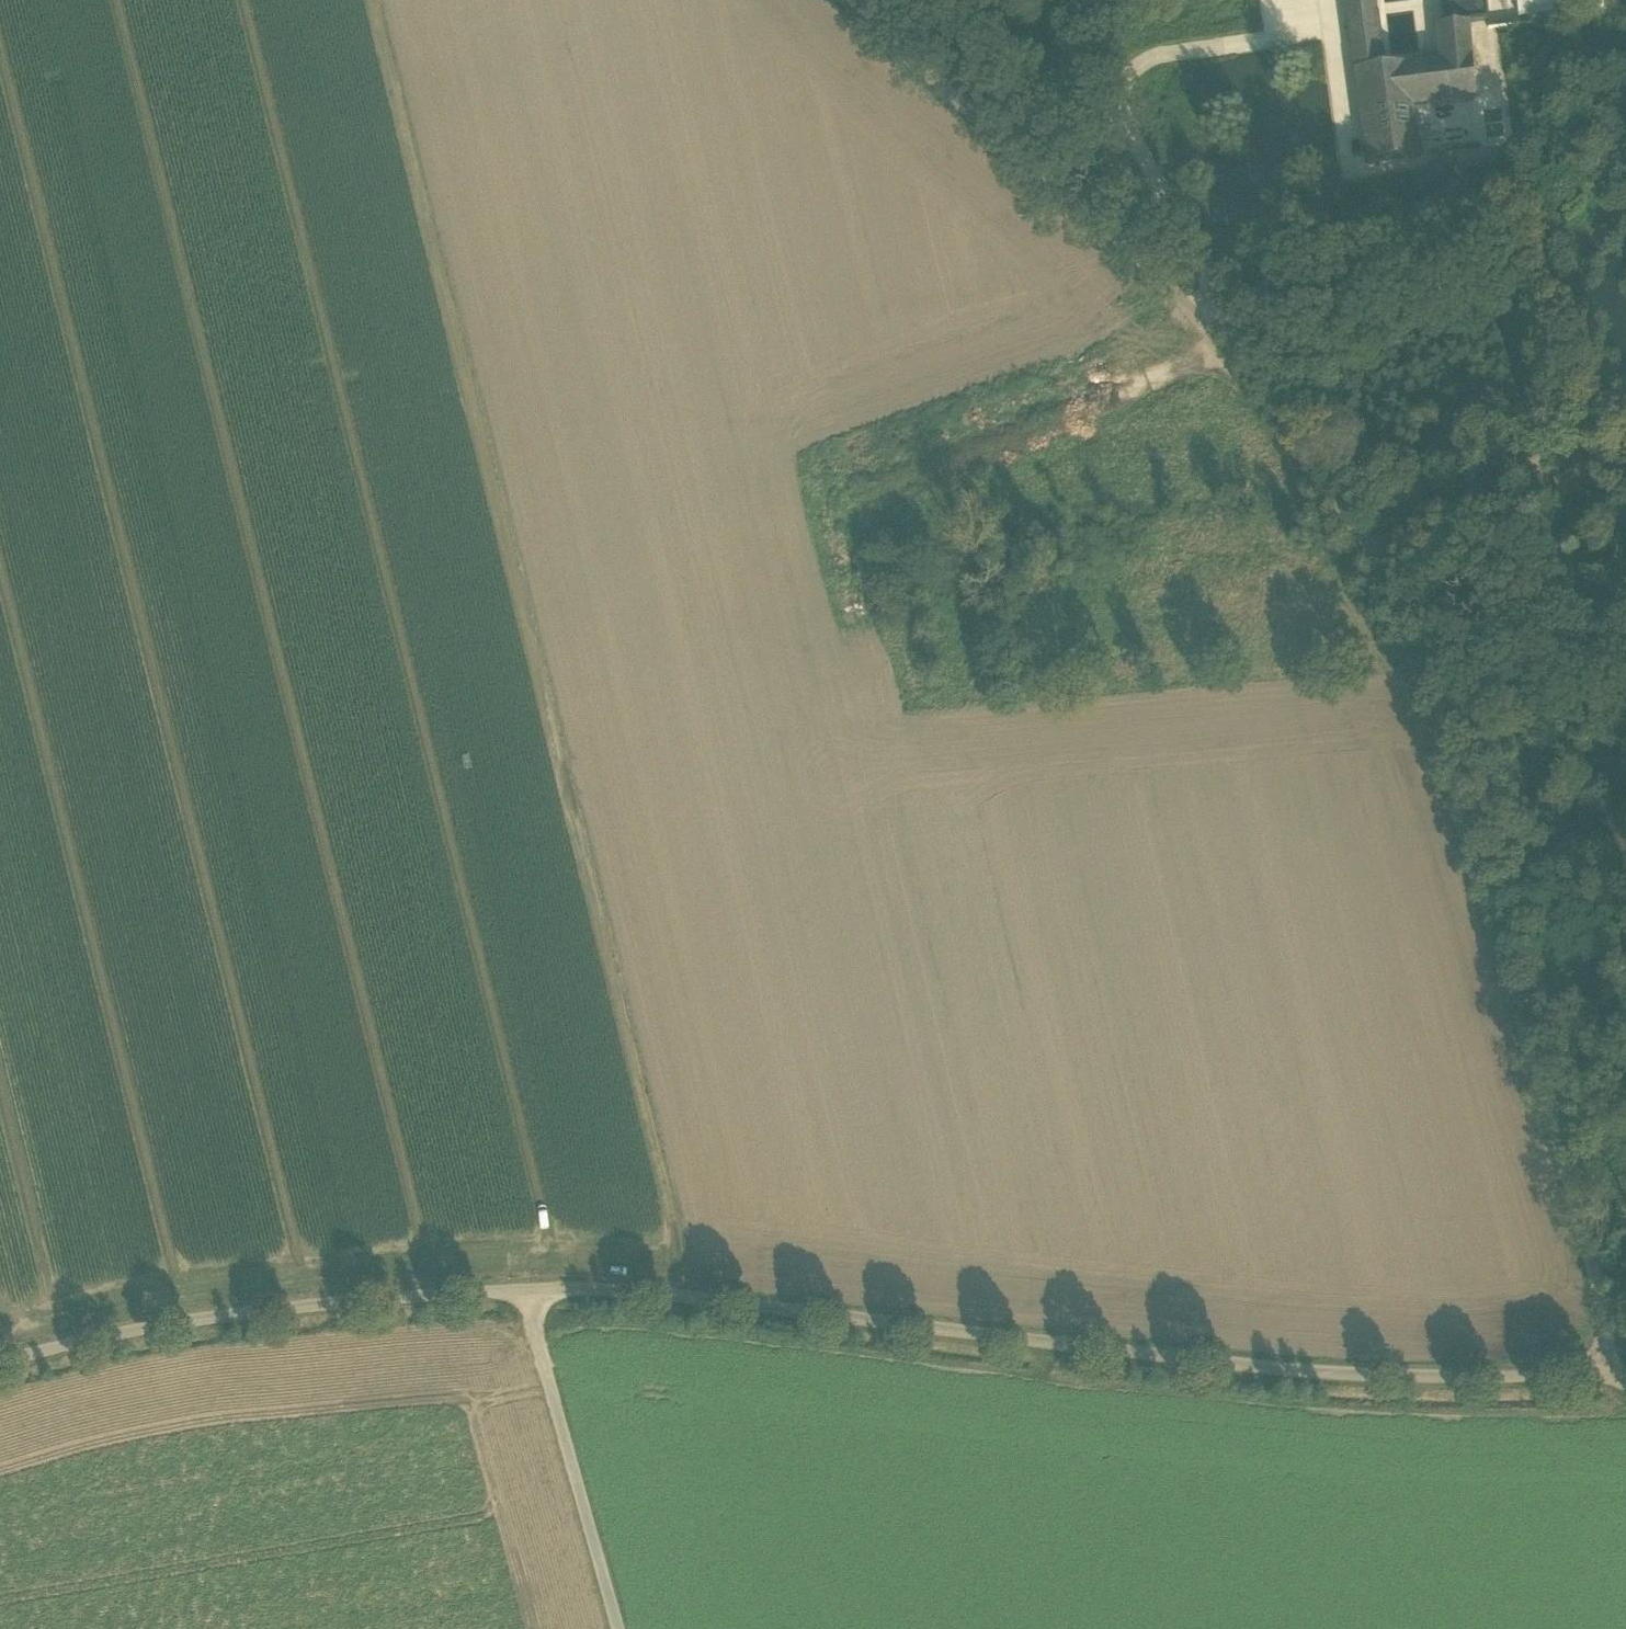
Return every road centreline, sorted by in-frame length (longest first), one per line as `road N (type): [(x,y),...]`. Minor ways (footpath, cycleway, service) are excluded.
road 1 (unclassified): [(1621,1366),(1393,586),(1351,516),(1180,294),(851,0)]
road 2 (unclassified): [(1621,1366),(1468,1381),(1208,1364),(655,1291),(533,1285)]
road 3 (unclassified): [(533,1285),(282,1308),(81,1338),(0,1359)]
road 4 (unclassified): [(533,1285),(537,1333),(620,1628)]

